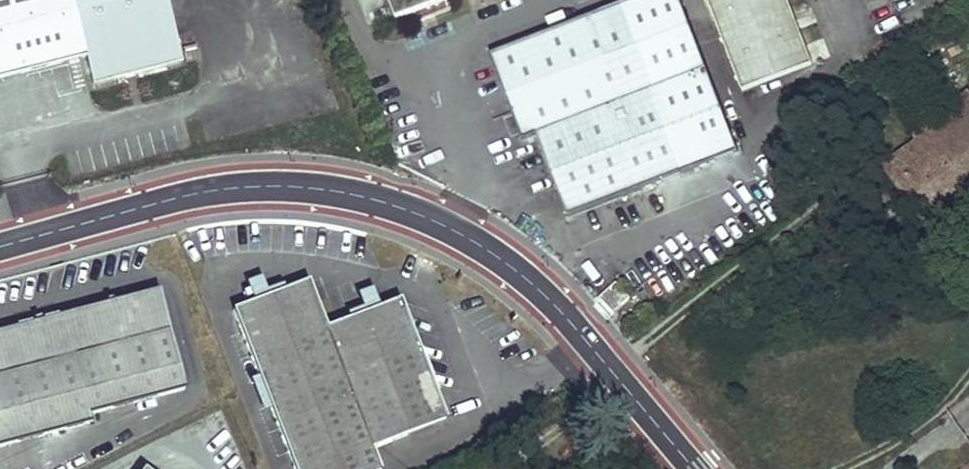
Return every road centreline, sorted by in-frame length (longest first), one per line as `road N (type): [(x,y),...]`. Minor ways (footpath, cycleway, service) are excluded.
road 1 (tertiary): [(696,468),(531,282),(453,228),(374,198),(248,185),(0,247)]

